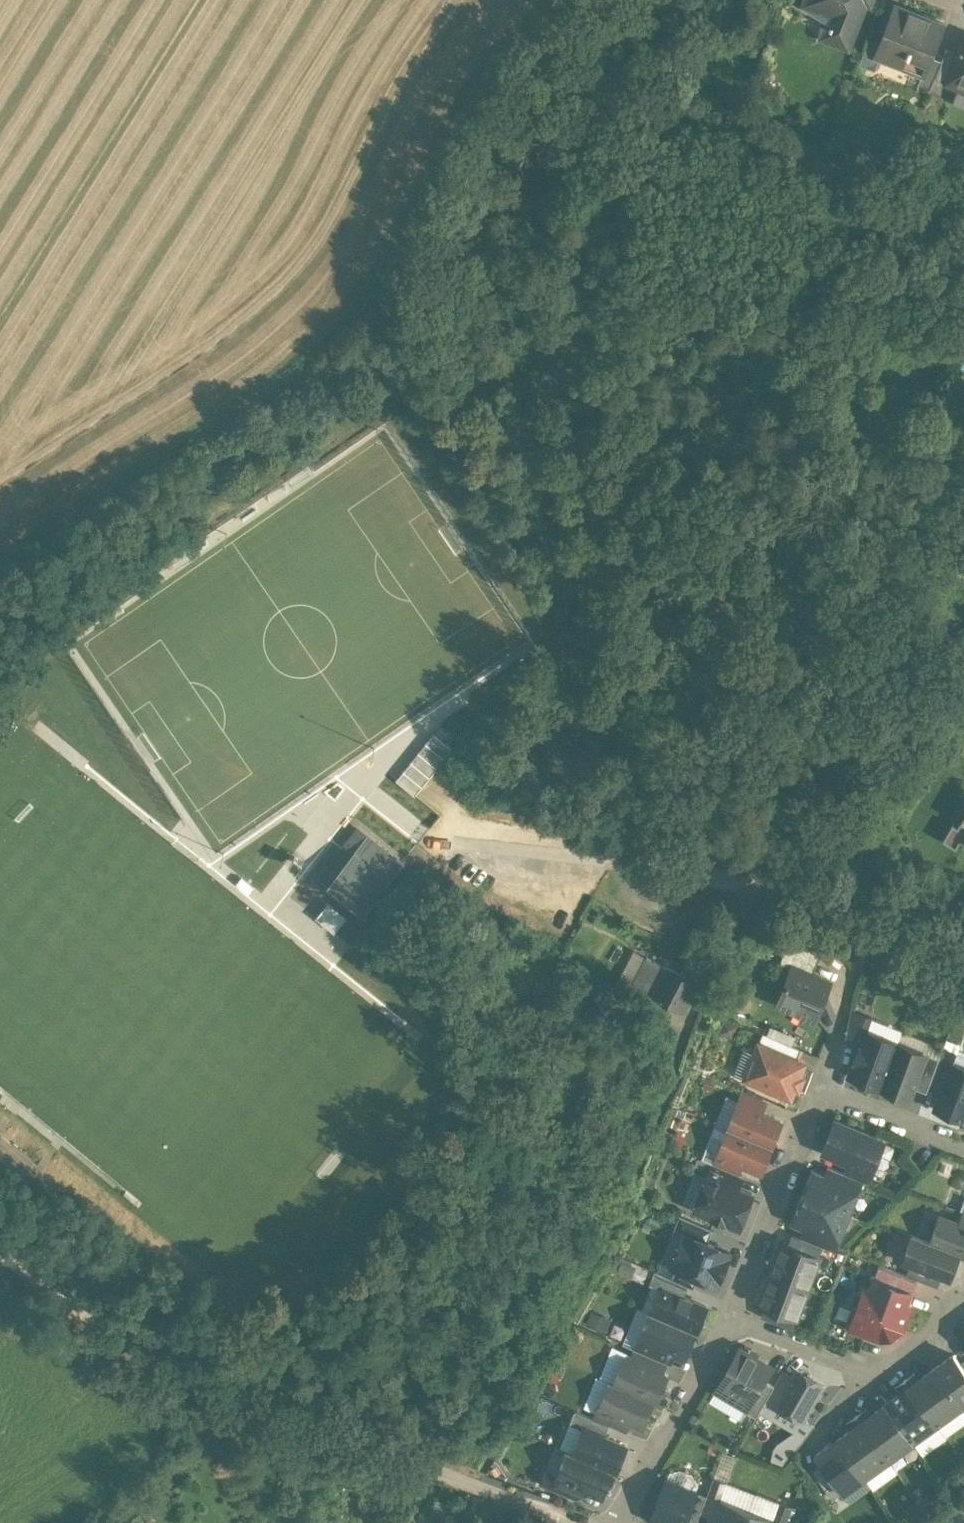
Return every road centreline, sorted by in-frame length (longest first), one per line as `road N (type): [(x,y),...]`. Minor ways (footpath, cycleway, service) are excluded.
road 1 (track): [(447,1479),(252,1411),(93,1316),(0,1237)]
road 2 (unclassified): [(750,889),(557,849),(427,853)]
road 3 (residential): [(732,1320),(819,1091)]
road 4 (residential): [(612,1522),(732,1320)]
road 5 (unclassified): [(963,959),(750,889)]
road 6 (residential): [(732,1320),(880,1376)]
road 7 (residential): [(963,1149),(819,1091)]
road 8 (unclassified): [(750,889),(690,1016)]
road 9 (residential): [(819,1091),(860,967)]
road 10 (residential): [(567,1522),(447,1479)]

